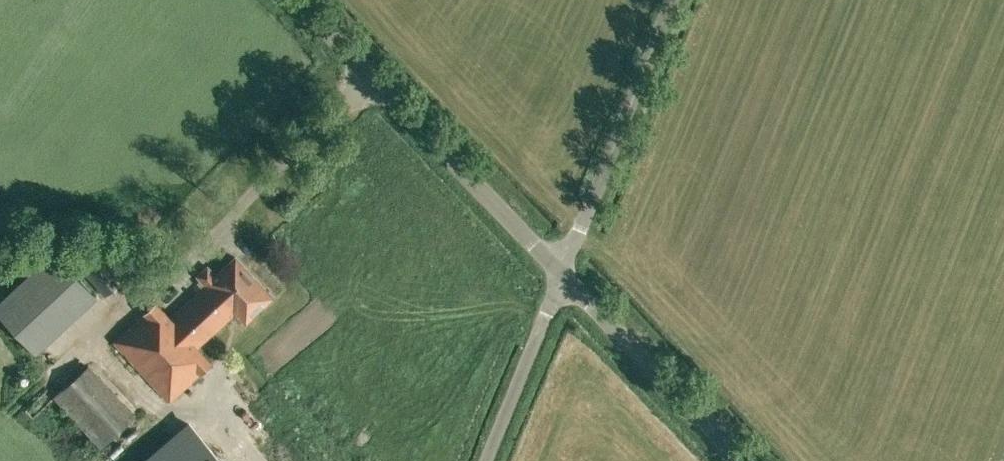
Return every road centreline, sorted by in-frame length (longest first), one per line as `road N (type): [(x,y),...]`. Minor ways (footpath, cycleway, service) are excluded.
road 1 (unclassified): [(561,273),(301,0)]
road 2 (unclassified): [(561,273),(669,0)]
road 3 (unclassified): [(561,273),(738,460)]
road 4 (unclassified): [(483,460),(561,273)]

